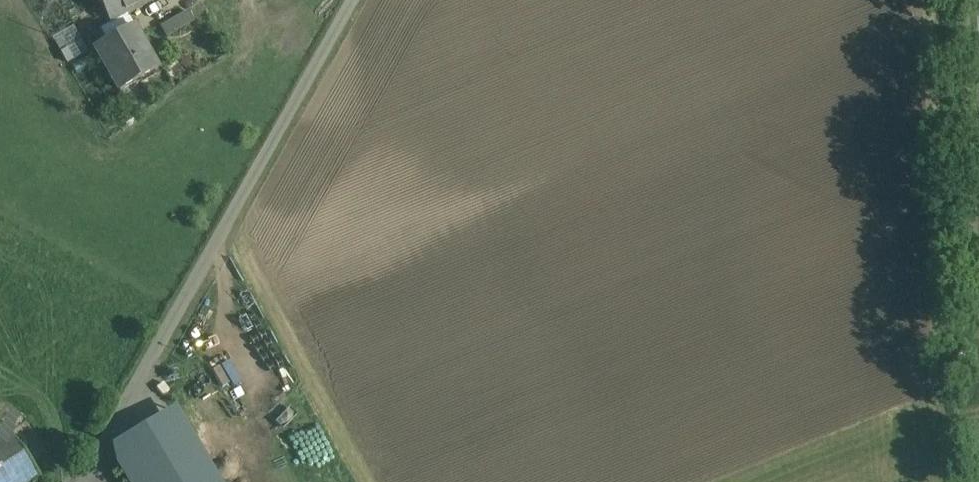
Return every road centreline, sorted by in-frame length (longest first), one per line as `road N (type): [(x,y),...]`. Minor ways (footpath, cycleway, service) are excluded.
road 1 (unclassified): [(353,0),(83,471)]

